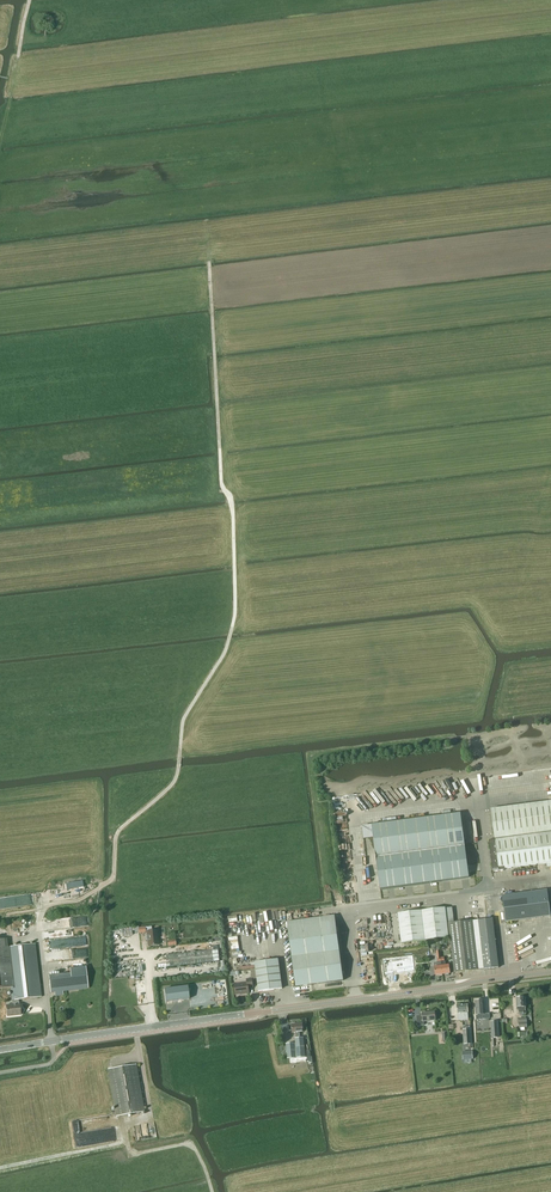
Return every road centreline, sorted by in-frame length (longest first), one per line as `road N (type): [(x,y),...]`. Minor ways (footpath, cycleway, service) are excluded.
road 1 (track): [(40,921),(48,906),(83,898),(112,878),(115,836),(175,779),(184,716),(231,631),(235,496),(223,478),(207,256)]
road 2 (tertiary): [(0,1050),(550,973)]
road 3 (track): [(150,1118),(125,1122),(131,1155),(191,1143),(212,1191)]
road 4 (track): [(128,1141),(0,1168)]

